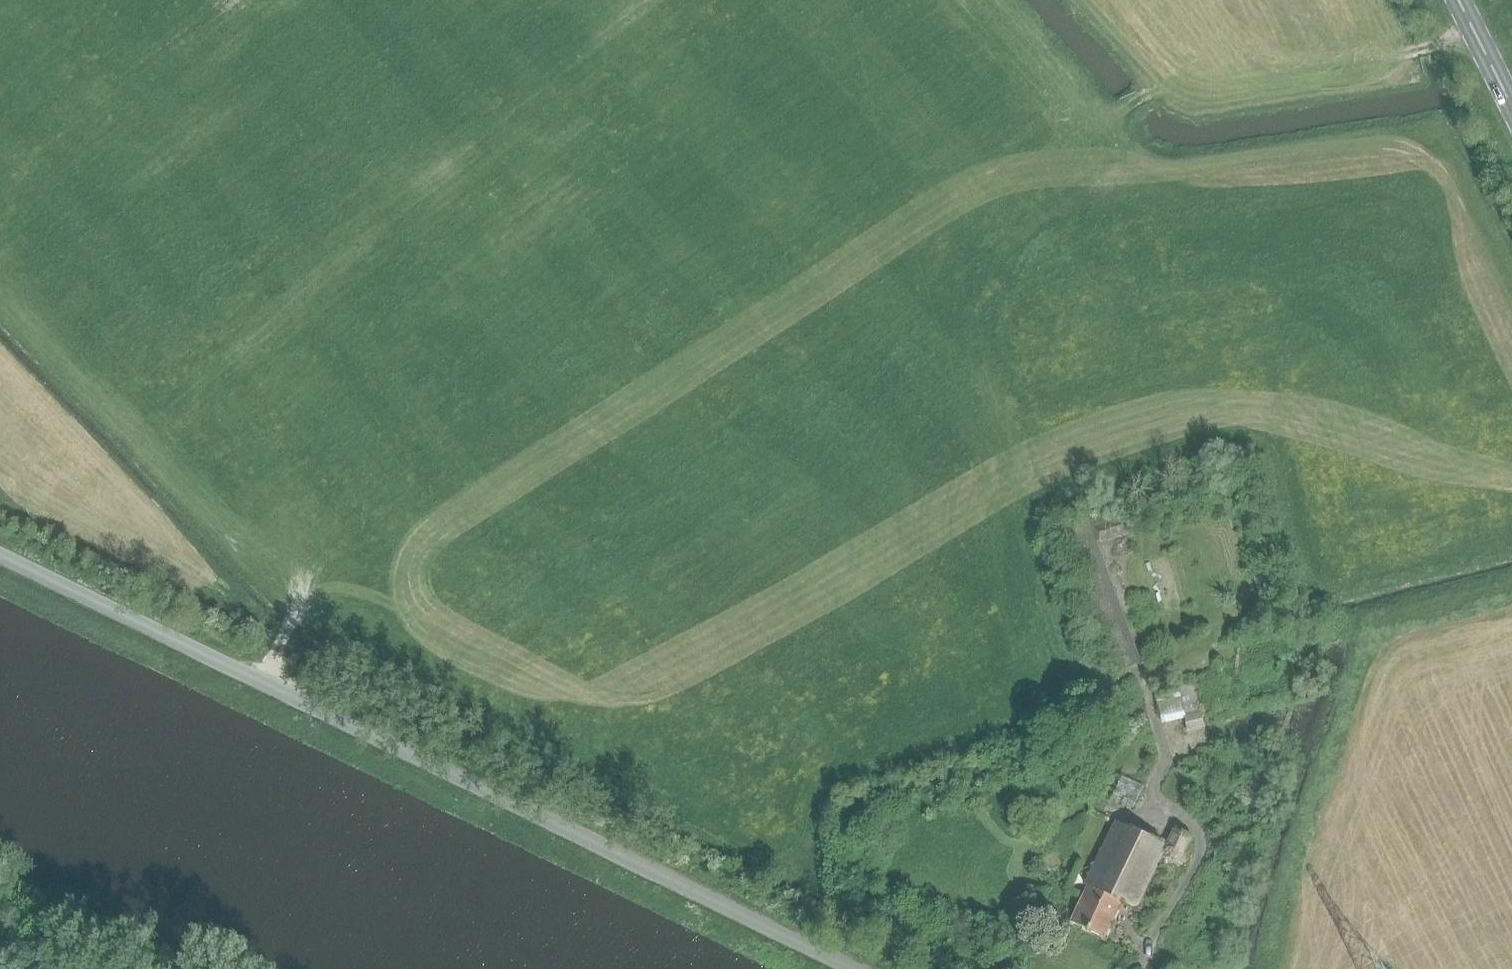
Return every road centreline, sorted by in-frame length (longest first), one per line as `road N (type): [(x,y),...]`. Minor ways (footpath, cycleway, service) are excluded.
road 1 (unclassified): [(851,968),(0,557)]
road 2 (primary): [(1511,108),(1458,0)]

